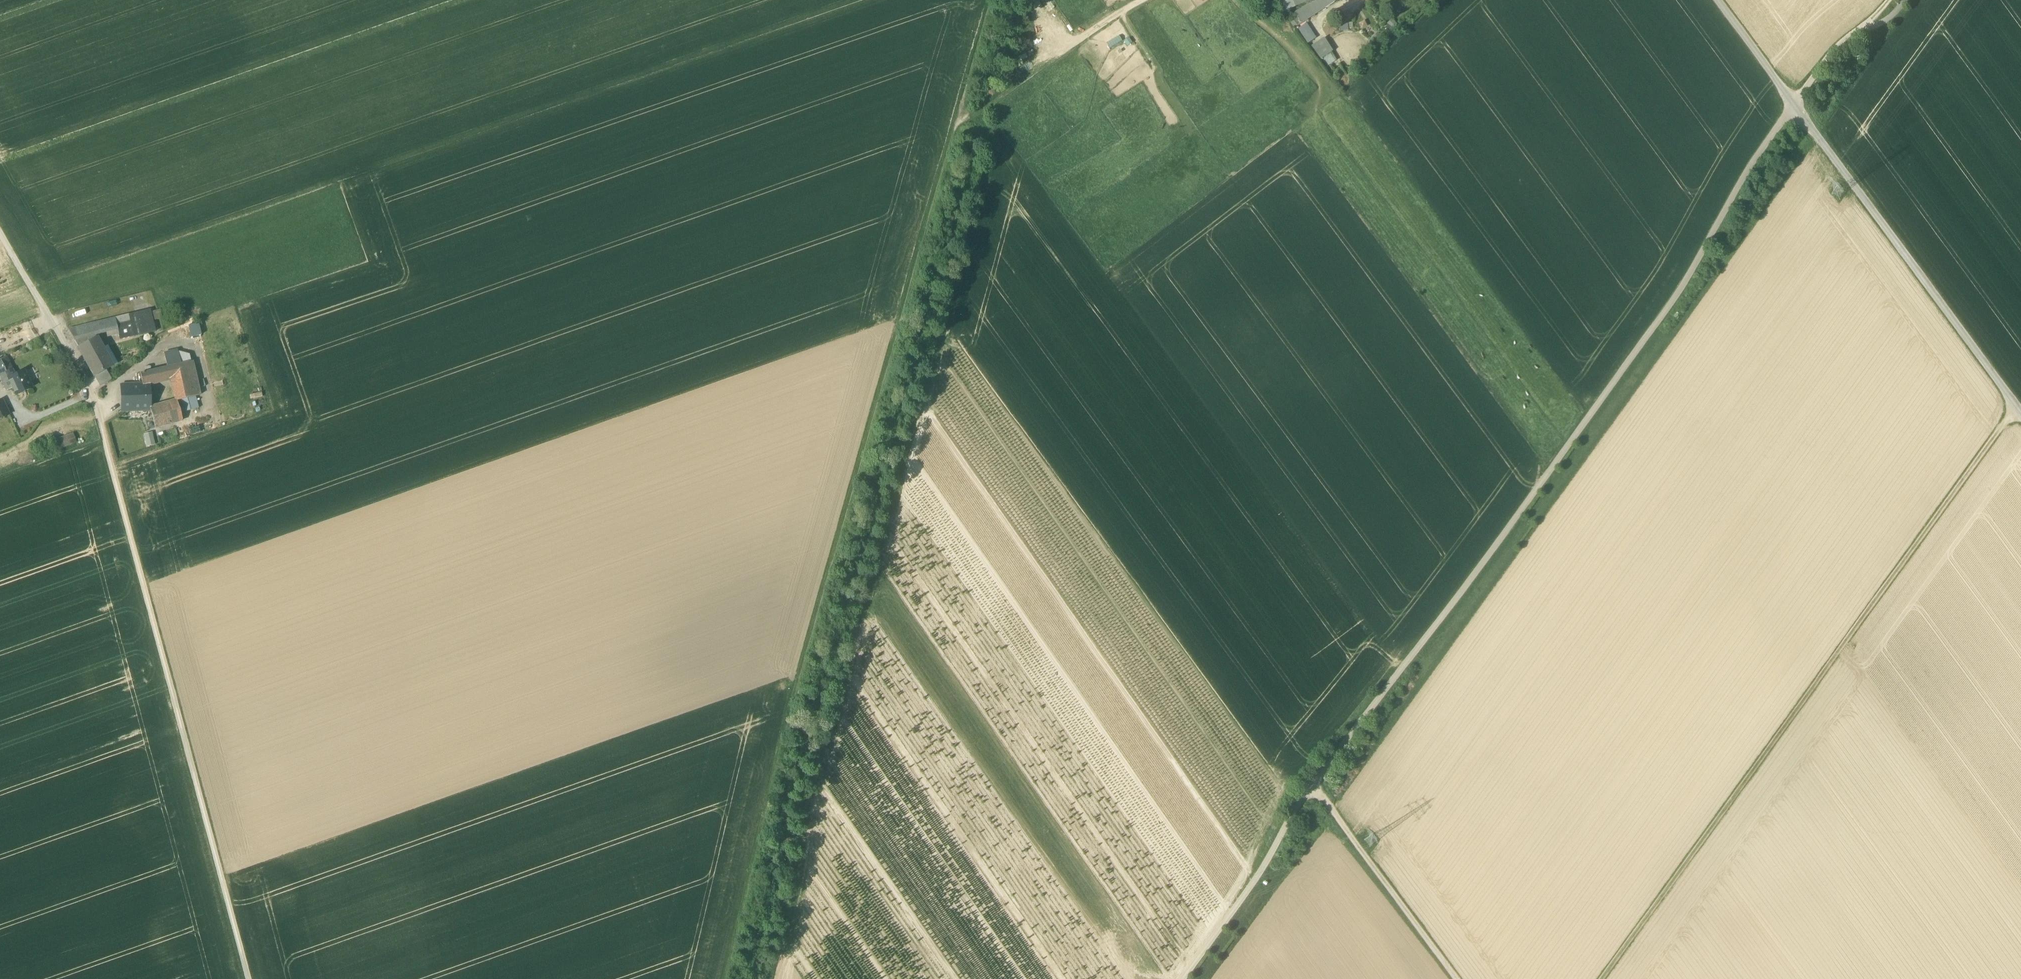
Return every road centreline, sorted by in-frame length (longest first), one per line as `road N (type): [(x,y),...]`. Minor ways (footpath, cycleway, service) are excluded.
road 1 (track): [(726,978),(783,740),(992,0)]
road 2 (track): [(2016,407),(1600,978)]
road 3 (track): [(112,465),(249,978)]
road 4 (unclassified): [(1714,0),(2020,413)]
road 5 (unclassified): [(0,234),(94,399),(112,465)]
road 6 (track): [(1455,978),(1312,784)]
road 7 (track): [(956,125),(1135,0)]

